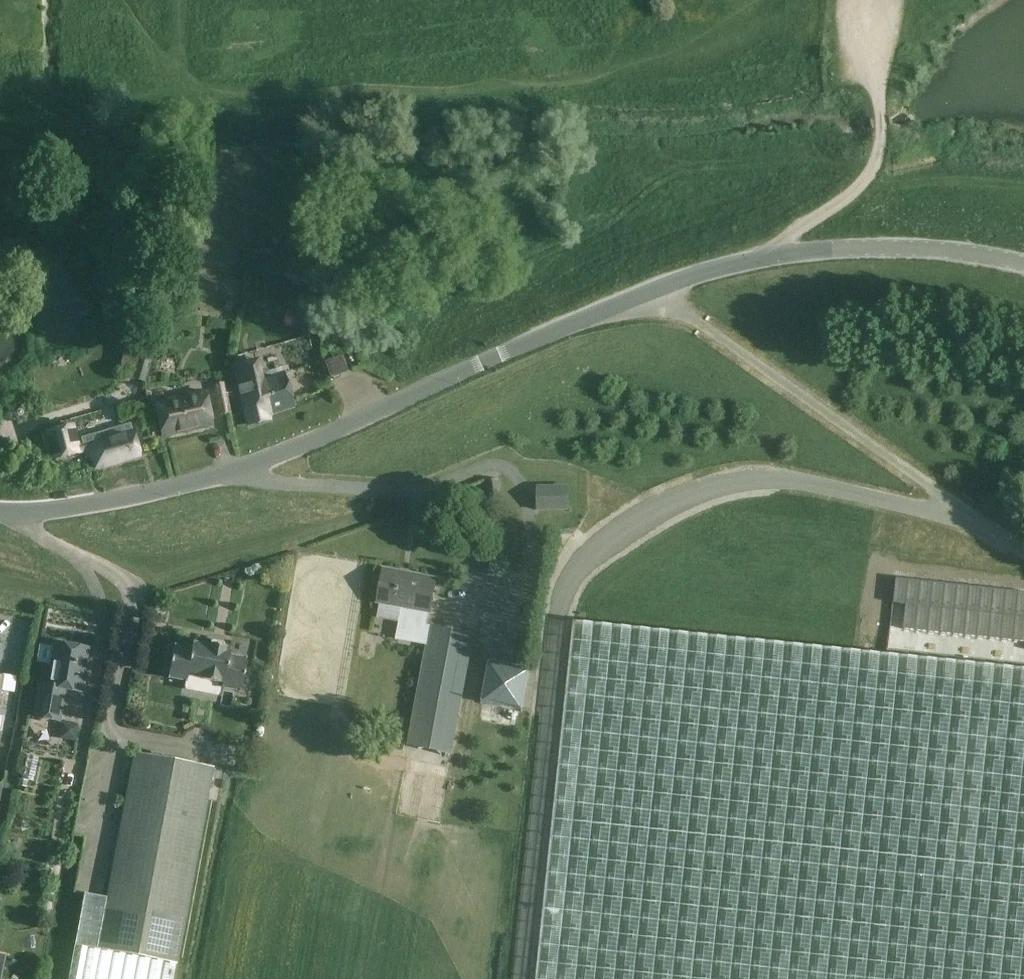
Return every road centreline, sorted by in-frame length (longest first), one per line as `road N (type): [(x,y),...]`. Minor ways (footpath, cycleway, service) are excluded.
road 1 (tertiary): [(770,255),(651,290),(243,467),(103,503),(0,511)]
road 2 (unclassified): [(770,255),(785,236),(858,195),(877,171),(885,120),(868,57),(879,0)]
road 3 (tertiary): [(1023,263),(876,246),(770,255)]

